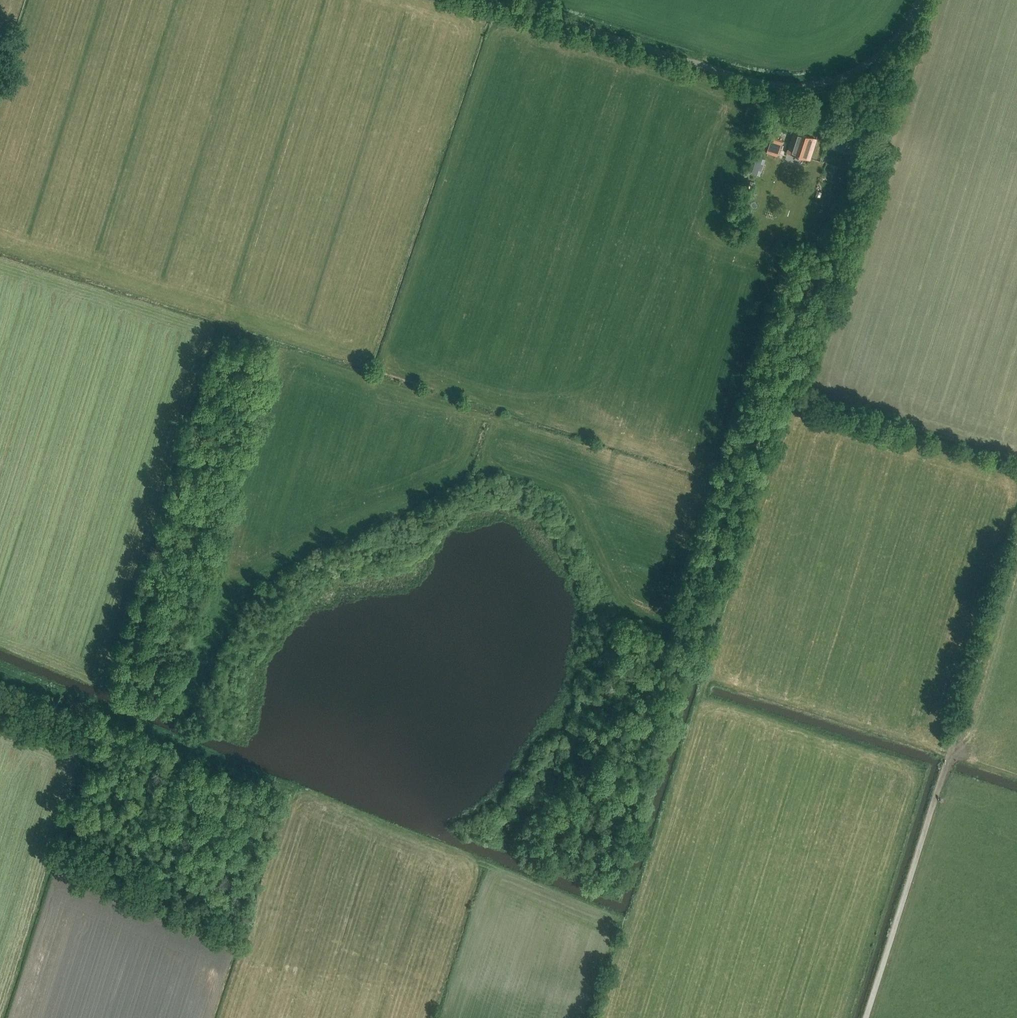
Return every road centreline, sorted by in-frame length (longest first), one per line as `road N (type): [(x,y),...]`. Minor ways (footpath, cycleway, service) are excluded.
road 1 (unclassified): [(920,0),(874,58),(832,79),(788,85),(494,0)]

